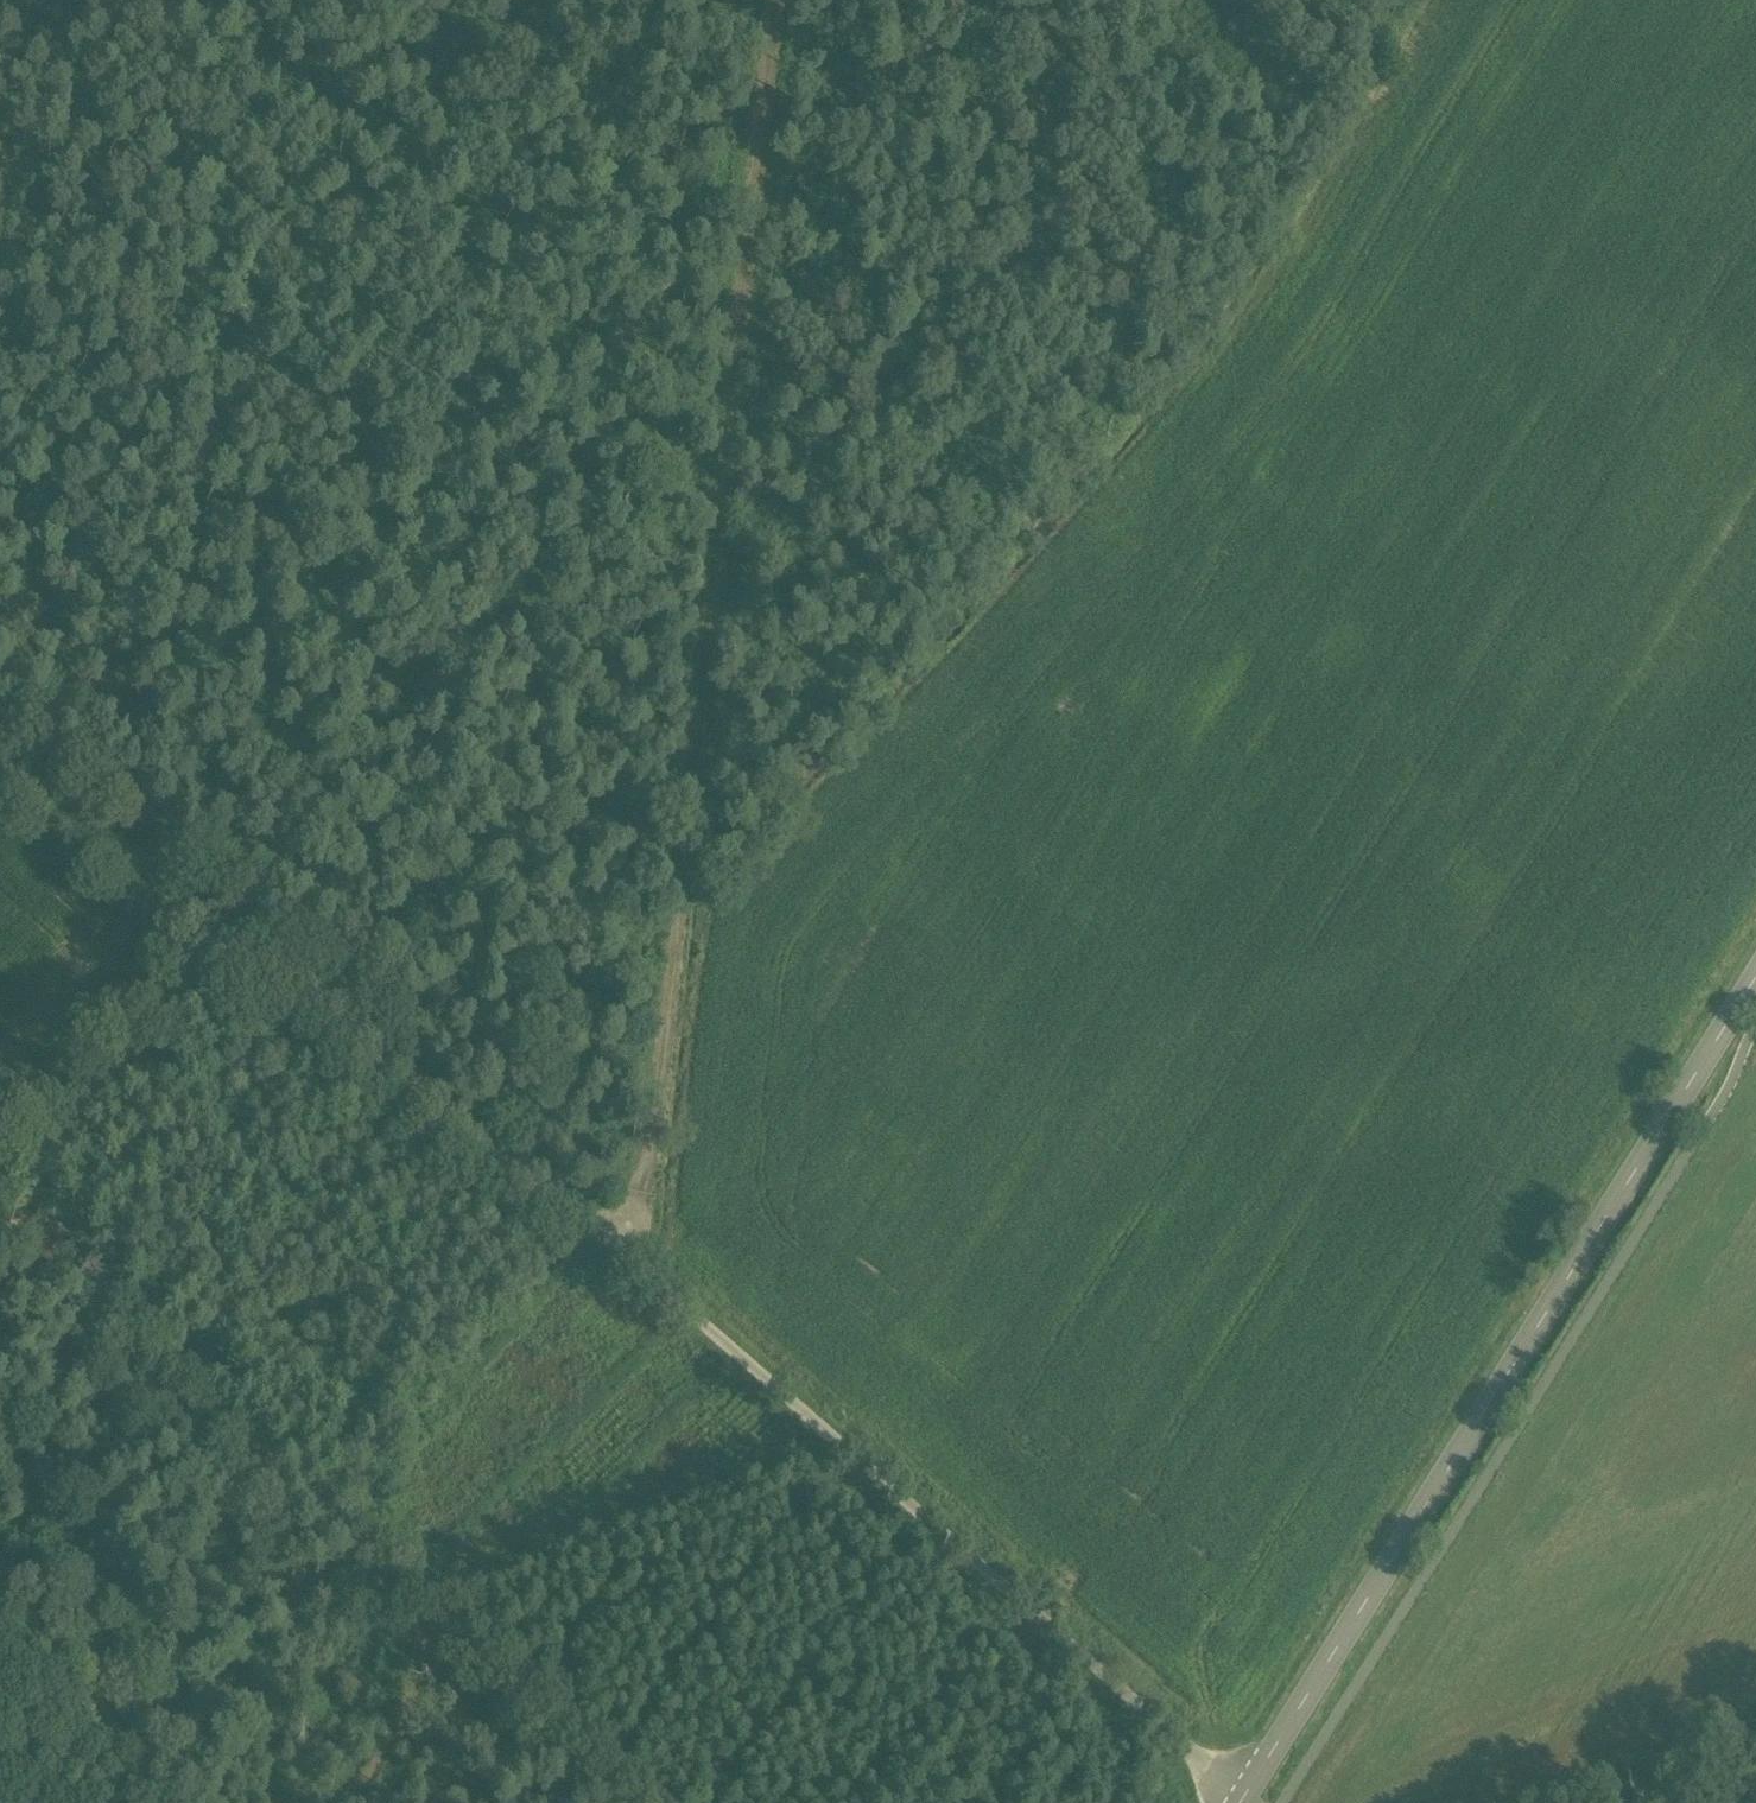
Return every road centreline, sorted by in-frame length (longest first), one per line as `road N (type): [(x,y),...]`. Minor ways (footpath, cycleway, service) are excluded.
road 1 (track): [(0,735),(653,1277),(1242,1801)]
road 2 (track): [(653,1277),(805,0)]
road 3 (tertiary): [(1755,979),(1241,1802)]

